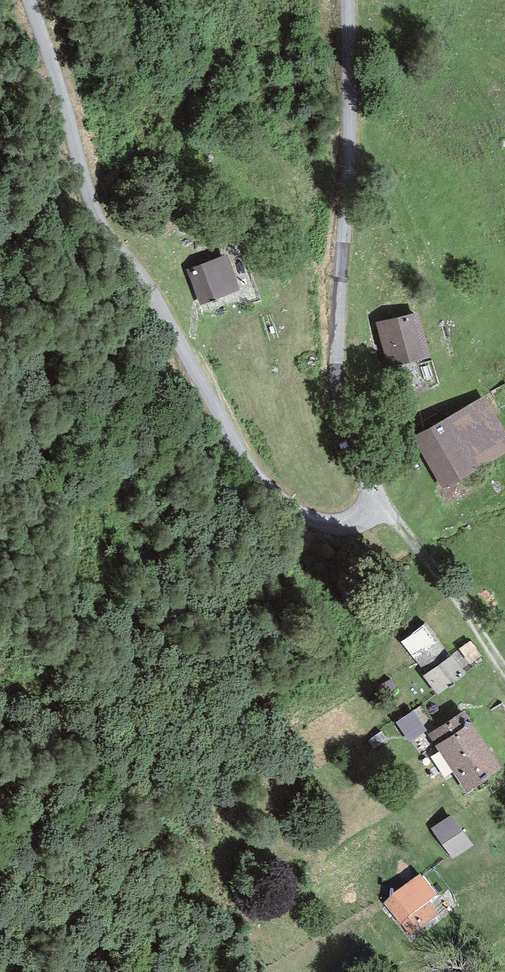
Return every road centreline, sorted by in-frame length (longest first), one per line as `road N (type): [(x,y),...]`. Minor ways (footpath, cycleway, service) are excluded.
road 1 (track): [(346,0),(349,139),(337,384),(369,492),(366,510),(342,525),(298,513),(244,463),(169,323),(101,222),(27,0)]
road 2 (track): [(504,670),(369,492)]

